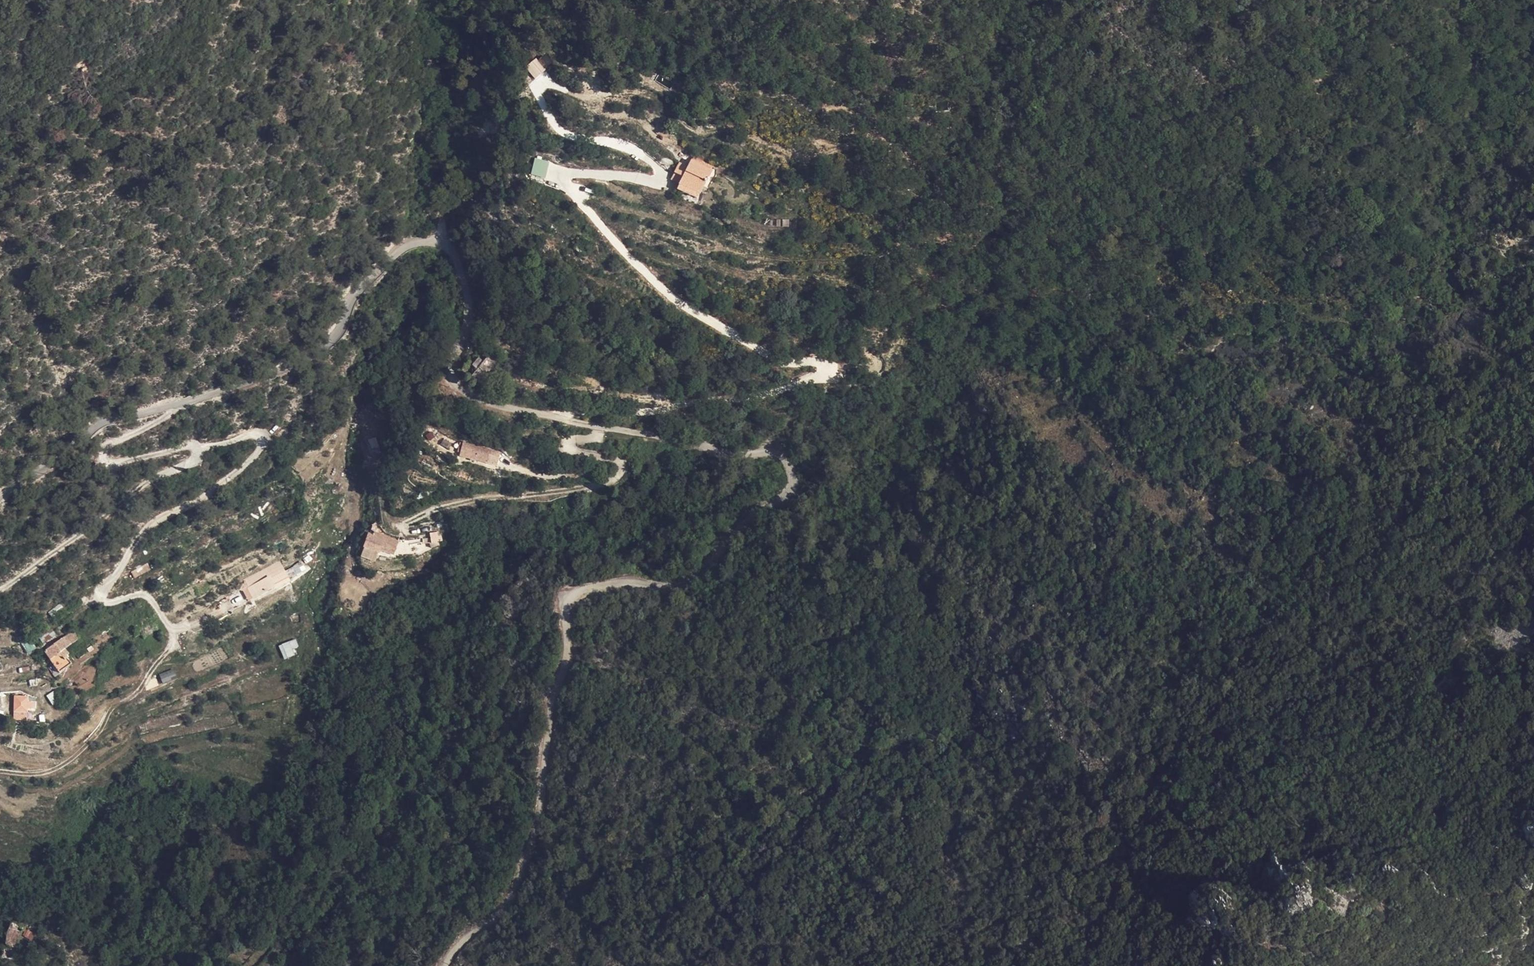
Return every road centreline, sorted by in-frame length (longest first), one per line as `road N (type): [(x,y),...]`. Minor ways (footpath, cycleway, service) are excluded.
road 1 (unclassified): [(443,965),(508,904),(543,810),(548,704),(566,658),(569,599),(605,586),(670,589),(689,580),(739,526),(790,492),(795,482),(784,457),(473,397),(452,365),(469,308),(464,273),(452,253),(428,241),(399,248),(374,269),(334,337),(277,371),(101,426),(0,494)]
road 2 (track): [(560,415),(597,406),(664,410),(823,380),(818,361),(775,362),(683,307),(613,241),(568,183),(574,172),(661,186)]
road 3 (track): [(195,445),(190,462),(0,588)]
road 4 (track): [(172,646),(82,749),(34,775),(0,772)]
road 5 (track): [(94,736),(233,678)]

